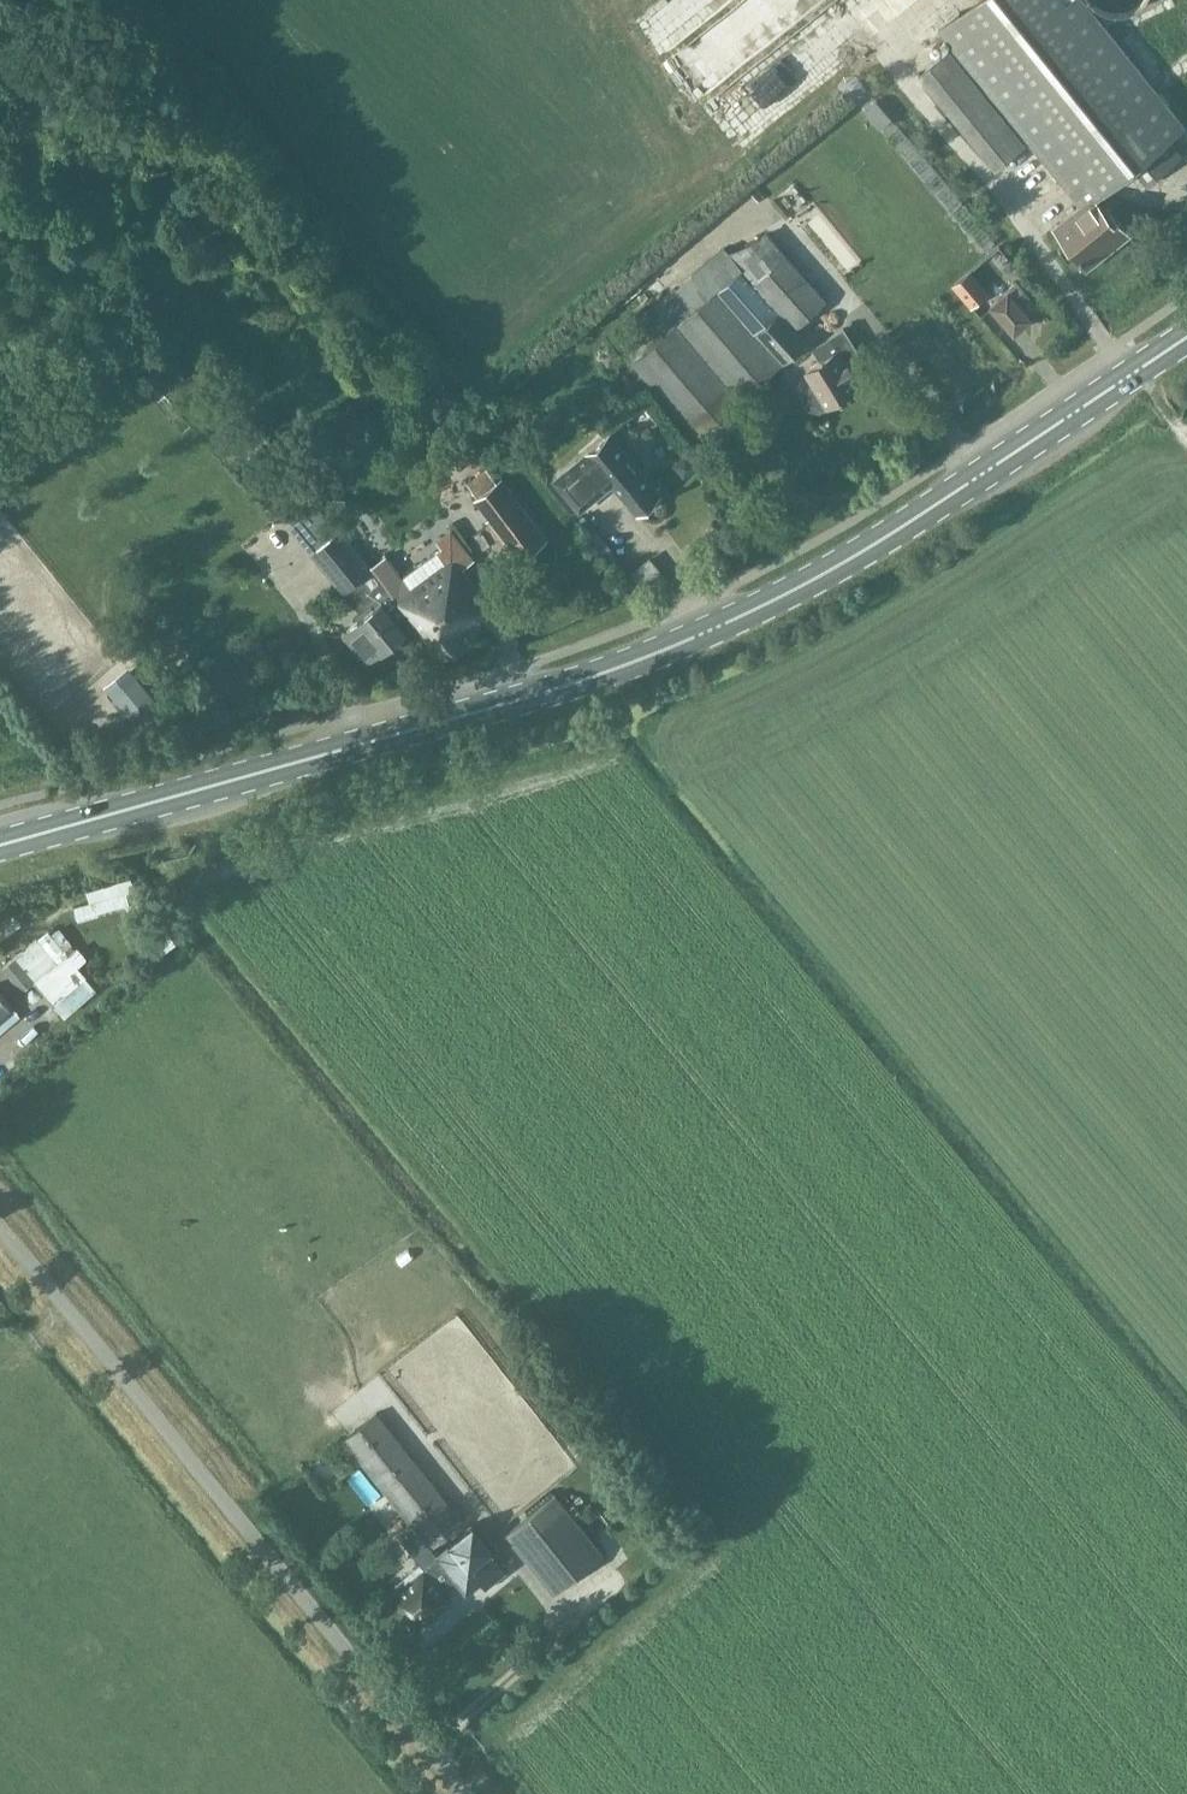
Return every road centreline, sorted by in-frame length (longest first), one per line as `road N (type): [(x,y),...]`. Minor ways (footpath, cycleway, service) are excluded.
road 1 (primary): [(0,845),(556,689),(673,648),(880,542),(1186,338)]
road 2 (unclassified): [(469,1793),(0,1226)]

